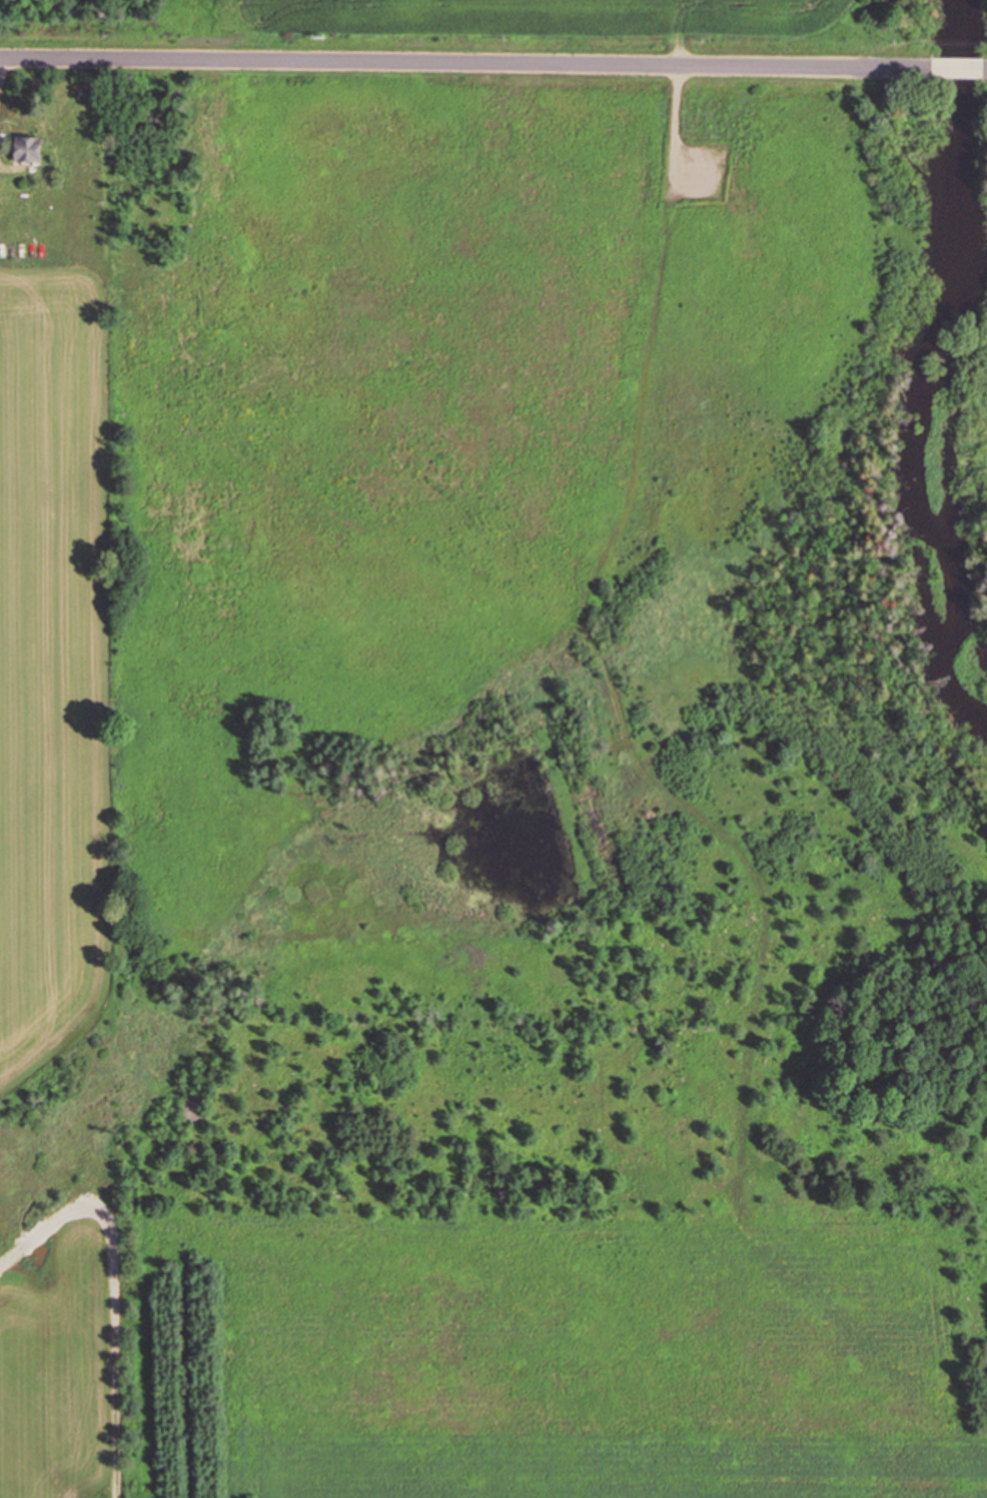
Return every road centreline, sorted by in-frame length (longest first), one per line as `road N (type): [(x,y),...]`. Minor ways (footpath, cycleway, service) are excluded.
road 1 (residential): [(930,66),(0,56)]

